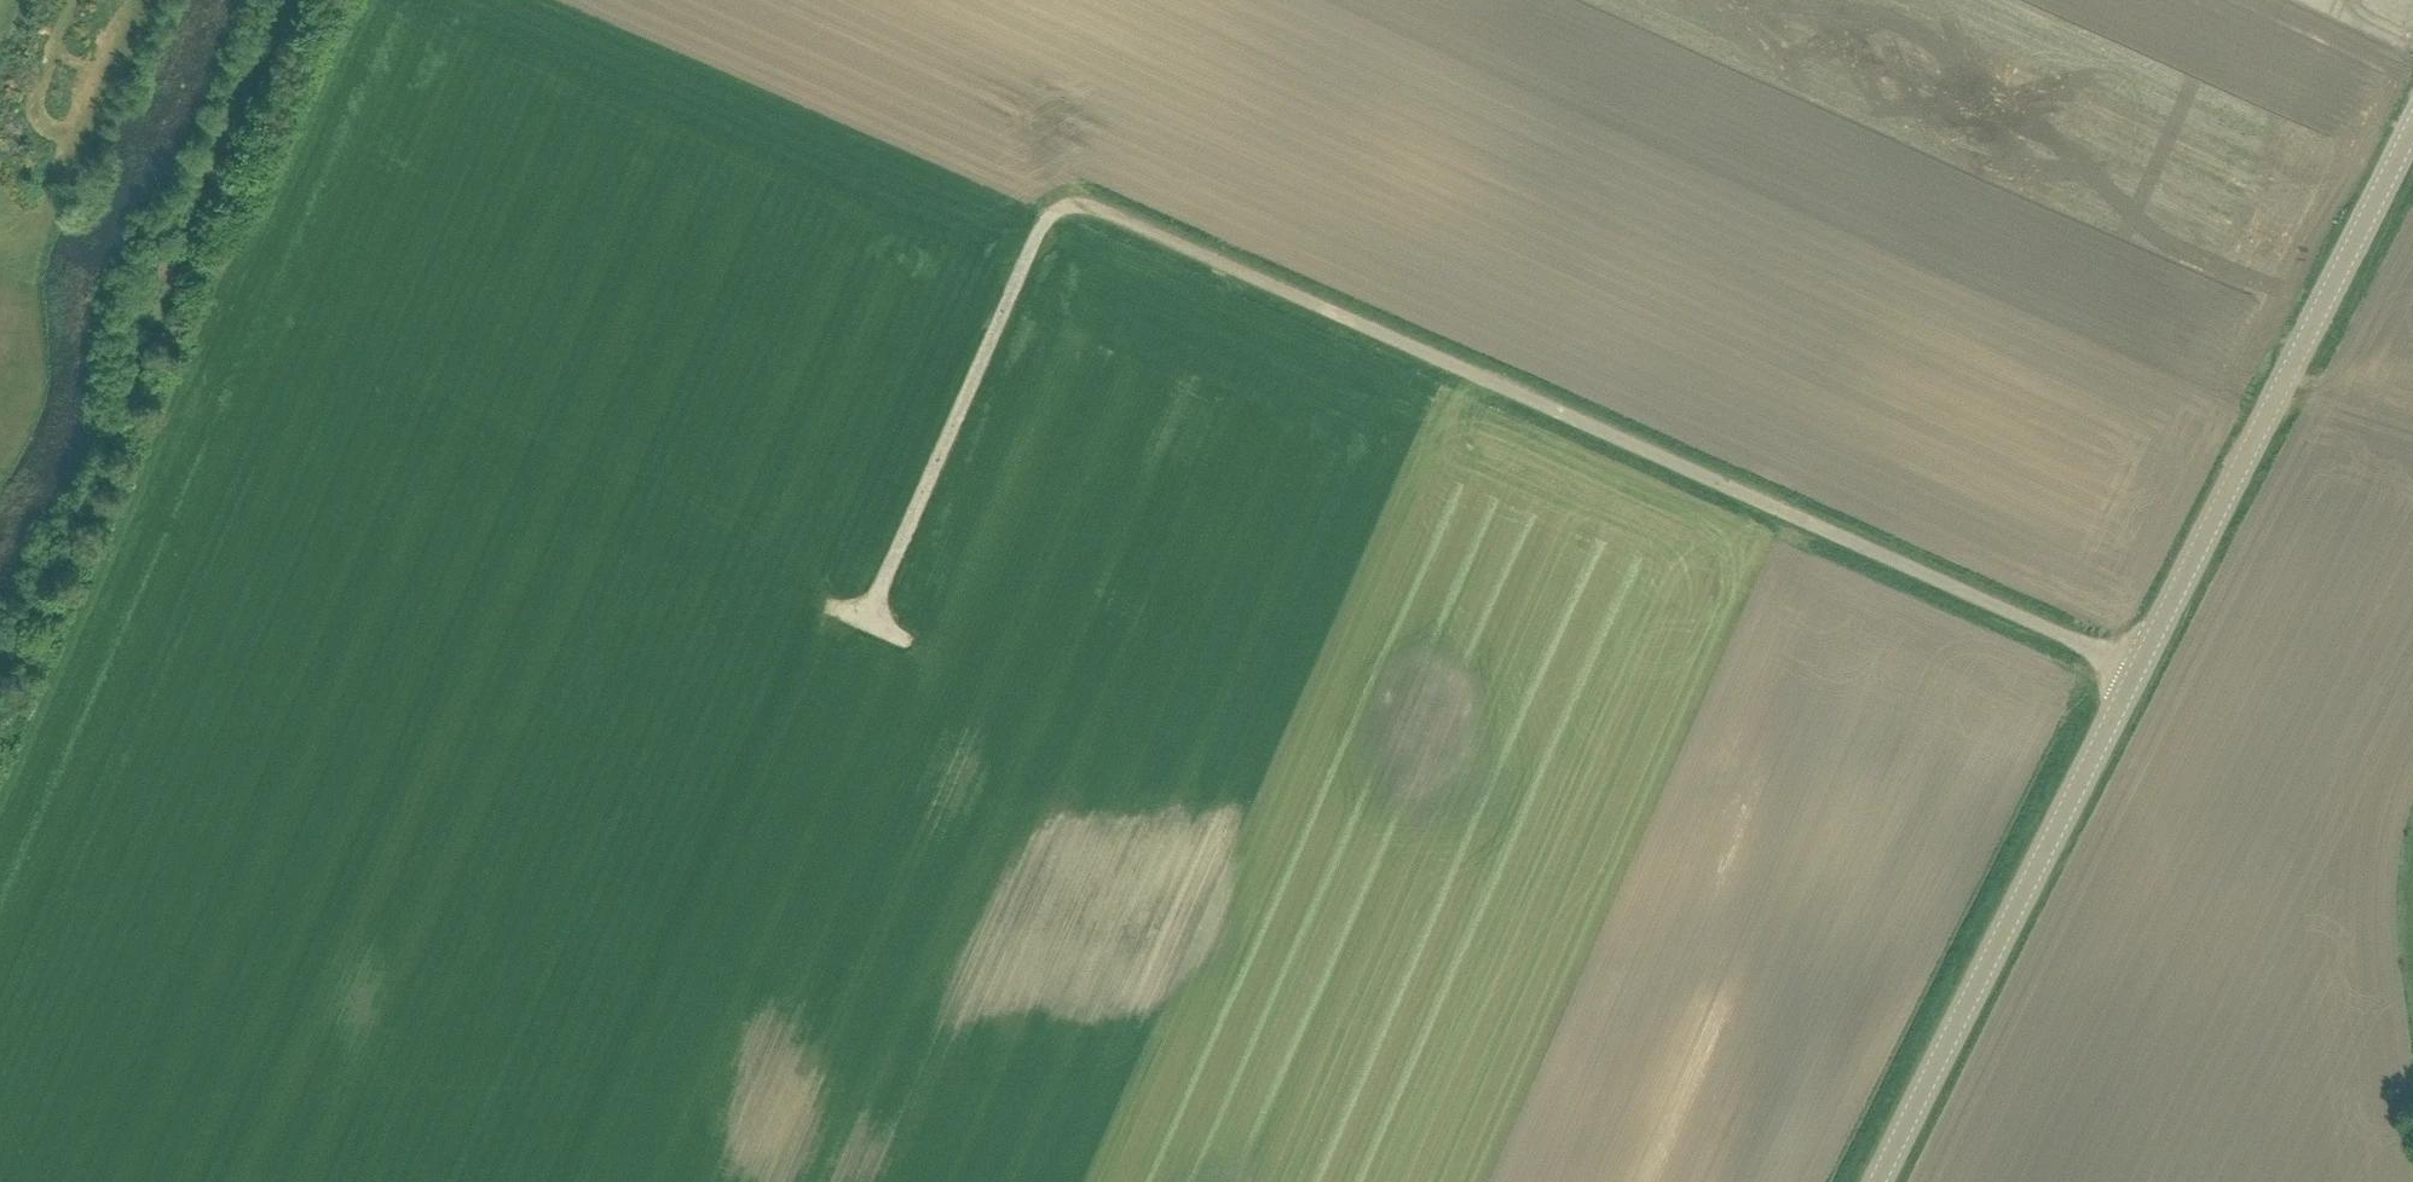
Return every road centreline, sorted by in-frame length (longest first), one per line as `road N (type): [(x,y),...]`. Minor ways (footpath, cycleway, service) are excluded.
road 1 (track): [(2138,669),(1086,205),(1063,208),(1038,232),(874,607)]
road 2 (tertiary): [(1883,1181),(2412,125)]

